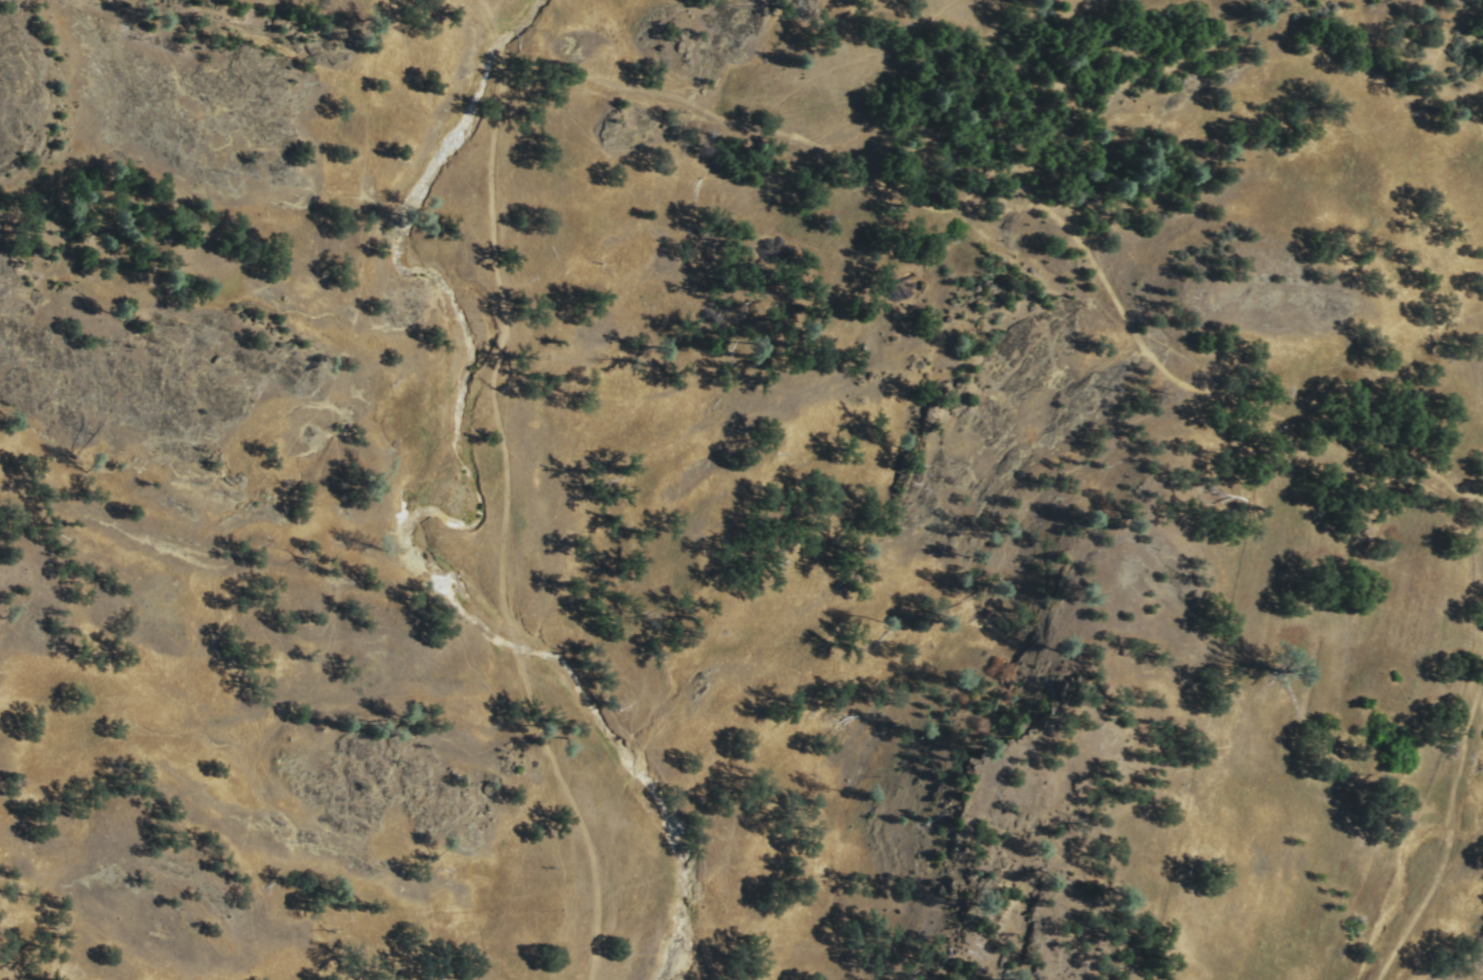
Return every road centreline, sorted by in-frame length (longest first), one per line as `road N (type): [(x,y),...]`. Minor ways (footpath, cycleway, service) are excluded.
road 1 (track): [(1482,506),(1385,447),(1188,387),(1164,372),(1137,343),(1080,244),(1018,181),(998,176),(975,182),(957,202),(923,204),(788,132),(647,89),(565,74),(513,83),(501,97)]
road 2 (track): [(589,979),(596,923),(588,843),(543,736),(500,592),(506,485),(490,386),(502,308),(488,163),(501,97),(498,0)]
road 3 (track): [(1376,979),(1441,867),(1466,716),(1482,671)]

